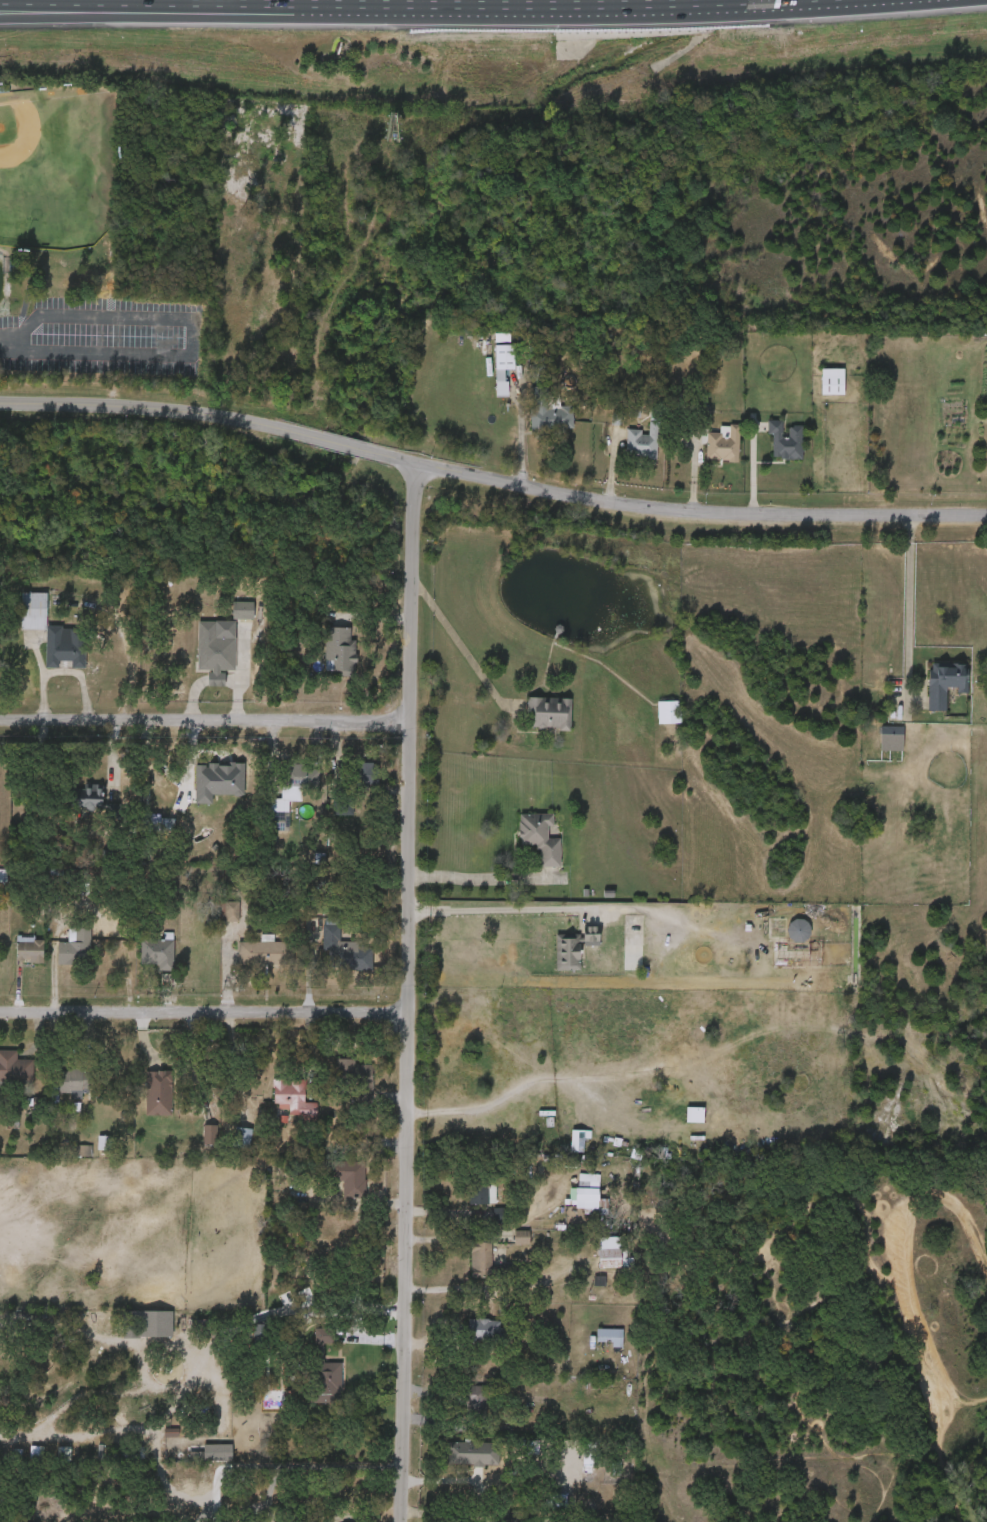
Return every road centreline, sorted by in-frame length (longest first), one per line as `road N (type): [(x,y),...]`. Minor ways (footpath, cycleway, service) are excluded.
road 1 (residential): [(414,469),(404,533),(409,1015),(396,1521)]
road 2 (tertiary): [(0,404),(188,414),(621,510),(986,515)]
road 3 (motorway): [(0,18),(473,8)]
road 4 (motorway): [(11,0),(473,8)]
road 5 (residential): [(0,1014),(409,1015)]
road 6 (residential): [(0,723),(407,722)]
road 7 (motorway): [(473,8),(797,0)]

